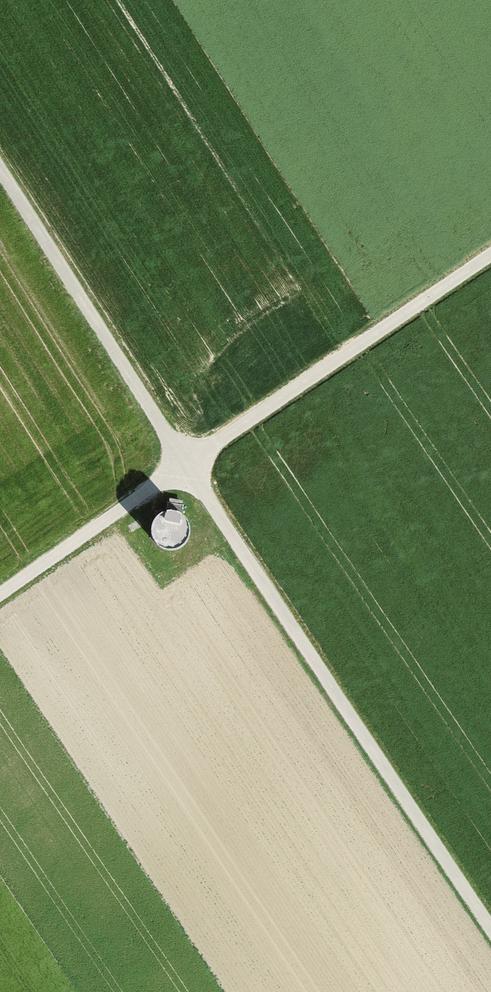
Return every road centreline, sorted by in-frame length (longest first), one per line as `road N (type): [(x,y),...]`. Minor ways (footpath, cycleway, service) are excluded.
road 1 (track): [(490,928),(0,168)]
road 2 (track): [(0,600),(490,258)]

